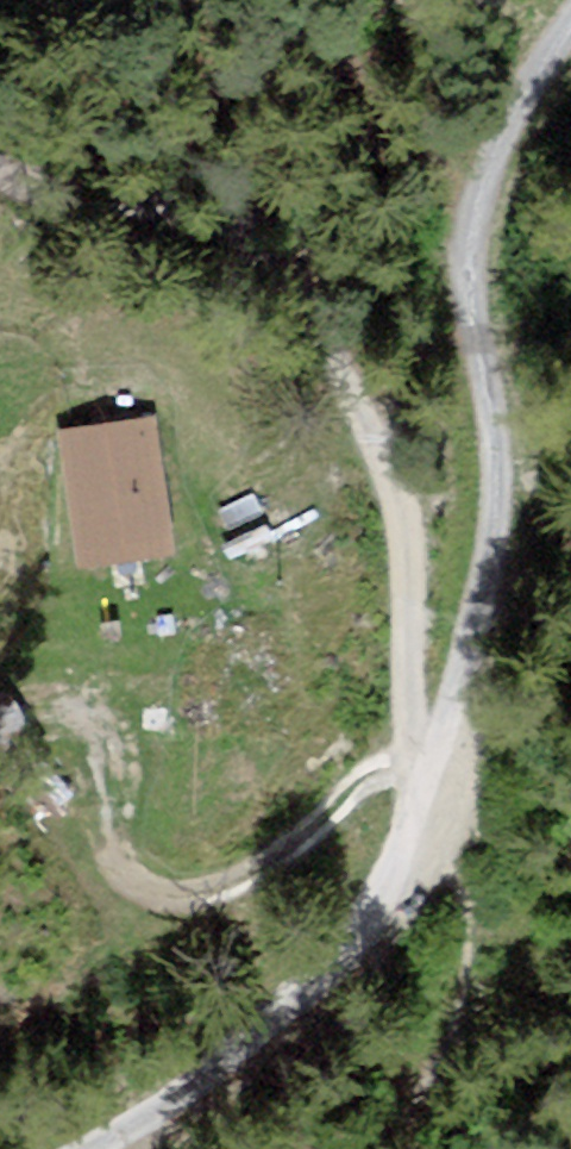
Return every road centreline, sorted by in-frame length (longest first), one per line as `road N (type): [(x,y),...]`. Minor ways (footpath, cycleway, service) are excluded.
road 1 (track): [(132,1148),(187,1127),(329,1018),(381,961),(421,897),(493,685),(504,626),(514,493),(489,228),(494,198),(514,141),(570,57)]
road 2 (track): [(0,181),(55,218),(188,258),(285,304),(373,400),(415,556),(404,692),(447,830),(465,1015),(399,1148)]

